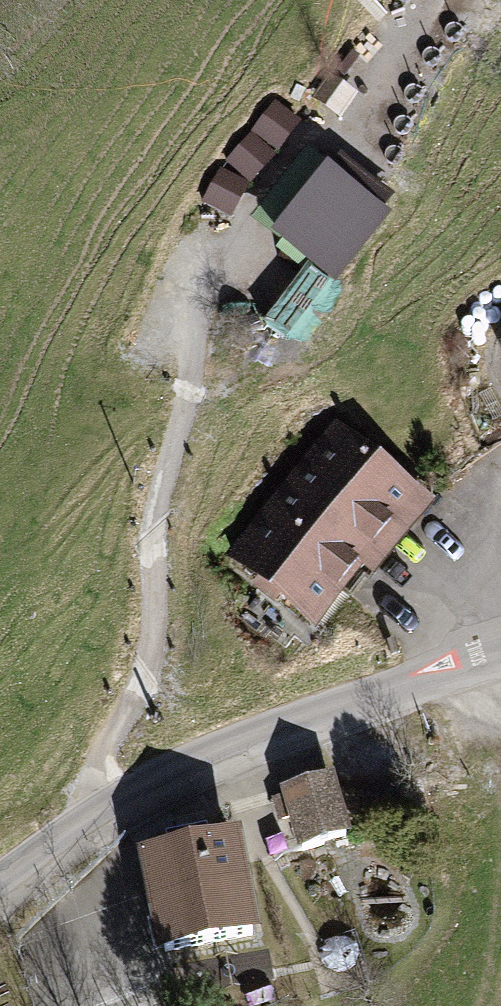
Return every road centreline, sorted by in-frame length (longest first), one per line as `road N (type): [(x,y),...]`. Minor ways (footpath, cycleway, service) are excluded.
road 1 (track): [(85,822),(88,765),(144,684),(149,521),(204,291),(435,6),(477,0)]
road 2 (tertiary): [(0,883),(85,822),(227,749),(500,647)]

